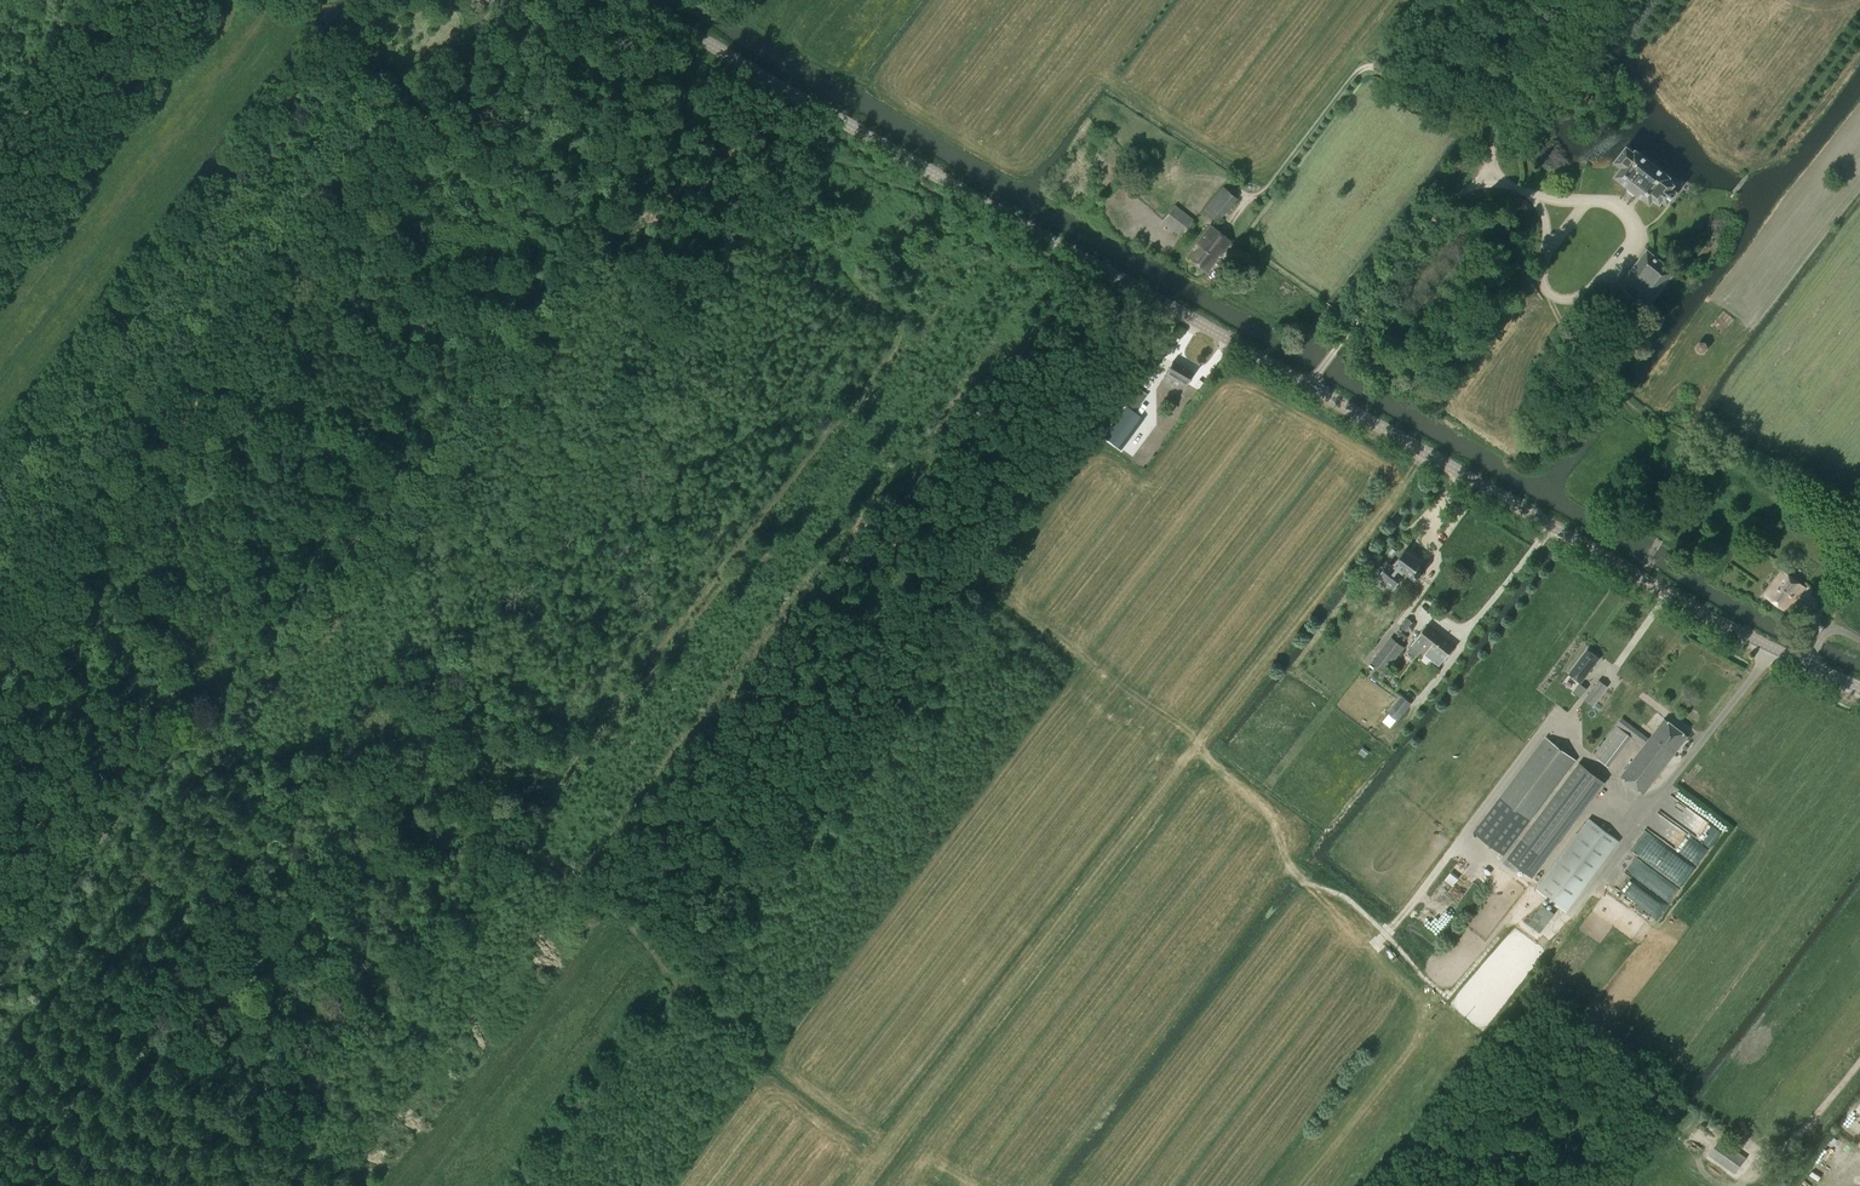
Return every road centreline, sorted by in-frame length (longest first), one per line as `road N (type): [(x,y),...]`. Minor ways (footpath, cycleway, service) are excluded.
road 1 (track): [(441,98),(495,121),(556,100),(630,98),(688,79),(764,111),(826,156),(879,182),(880,201),(846,243),(842,272),(893,312),(902,335),(517,838),(478,834),(470,841),(438,909),(394,953),(297,960)]
road 2 (tertiary): [(1859,688),(1776,649),(1308,387),(635,0)]
road 3 (track): [(524,1185),(974,609),(974,573),(1166,305)]
road 4 (track): [(1135,353),(1123,346),(1107,307),(1043,268),(999,272),(966,324),(947,322),(939,331),(928,362),(785,540),(757,612),(704,657),(578,801)]
road 5 (track): [(519,0),(0,655)]
road 6 (track): [(1485,171),(1532,195),(1607,203),(1633,229),(1602,278),(1574,299),(1556,298),(1544,285),(1543,218)]
road 7 (track): [(1495,143),(1470,117),(1409,101),(1373,65),(1356,74),(1265,193),(1248,195),(1230,182)]
road 8 (track): [(512,841),(610,909),(654,946),(673,978),(783,1061)]
road 9 (track): [(1485,171),(1334,353)]
road 10 (track): [(1485,171),(1495,143),(1607,0)]
road 11 (track): [(881,193),(911,192),(942,234),(974,235),(1010,268)]
road 12 (track): [(1462,114),(1468,89),(1527,0)]

